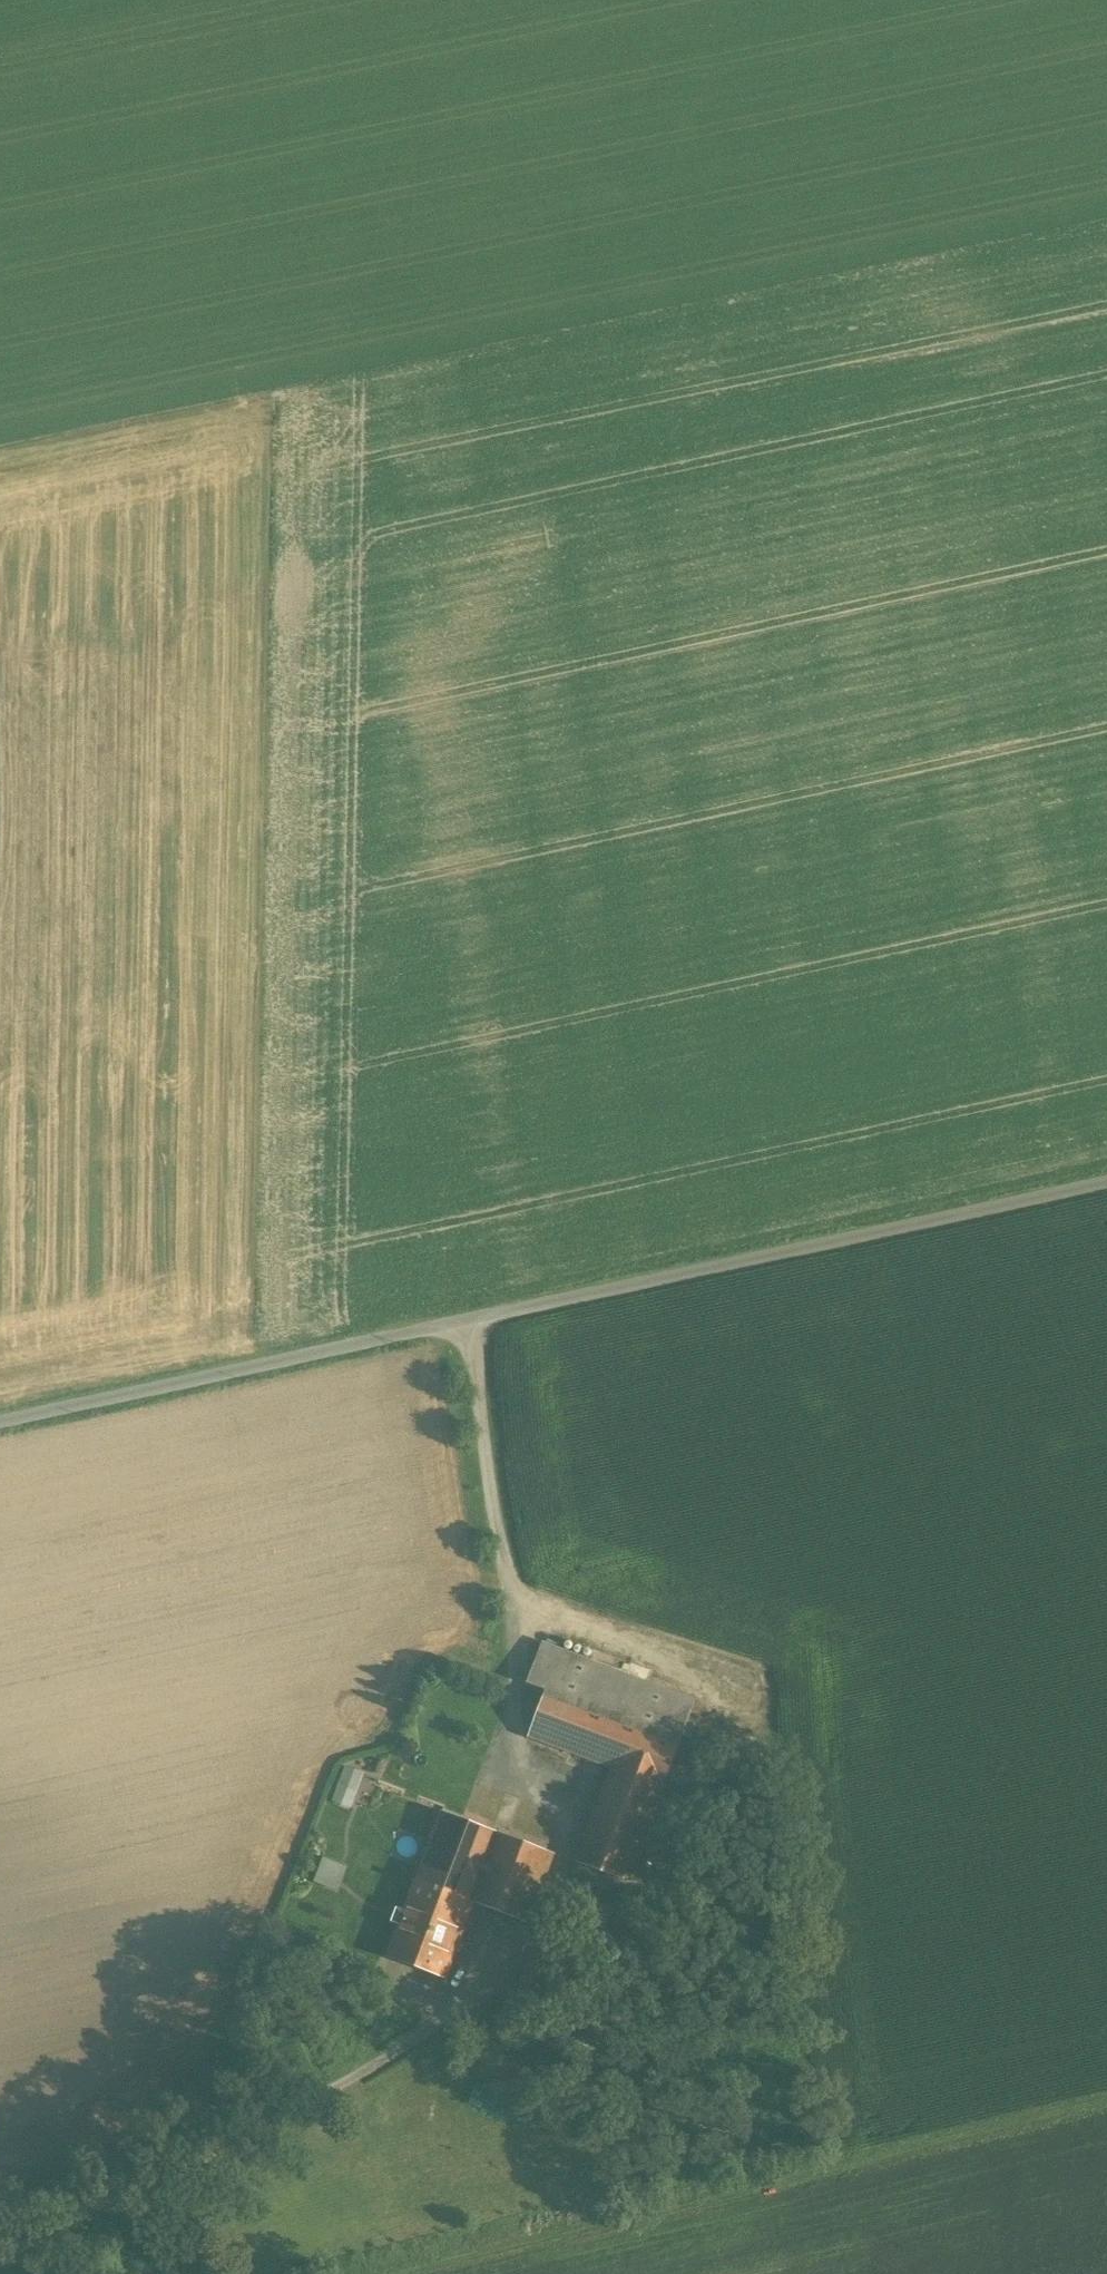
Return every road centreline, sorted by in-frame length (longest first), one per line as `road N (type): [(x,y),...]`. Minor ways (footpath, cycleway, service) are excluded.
road 1 (unclassified): [(1106,1171),(0,1418)]
road 2 (track): [(1106,2093),(386,2273)]

